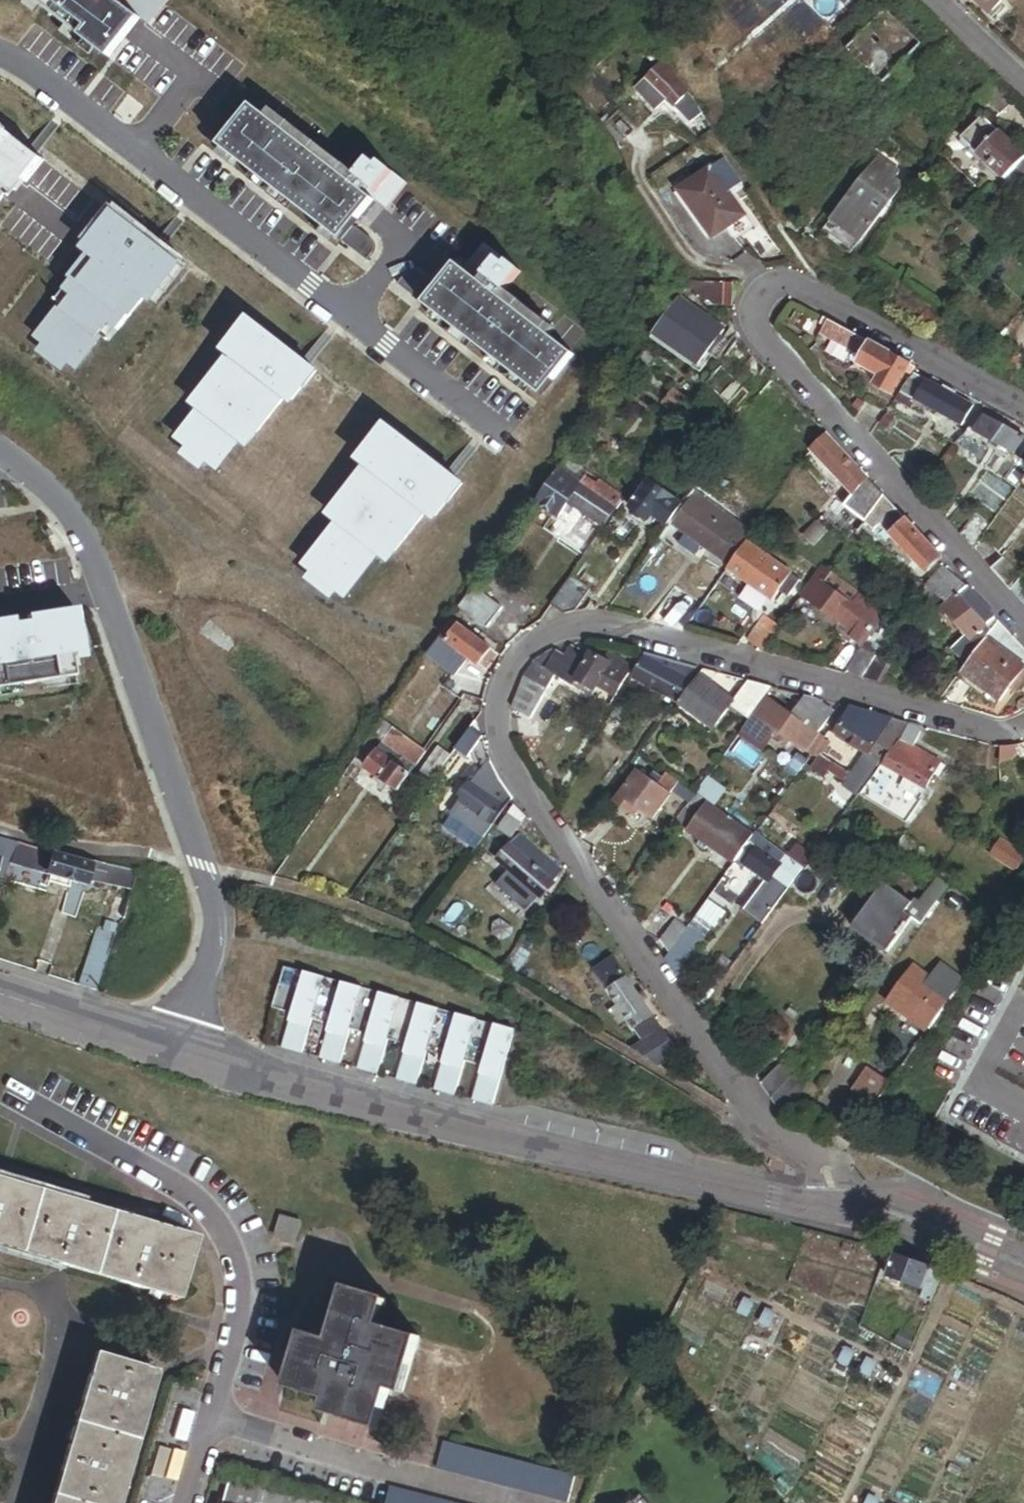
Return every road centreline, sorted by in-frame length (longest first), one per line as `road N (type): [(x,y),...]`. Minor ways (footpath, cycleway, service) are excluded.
road 1 (residential): [(836,1207),(825,1168),(769,1136),(513,773),(496,731),(495,696),(528,643),(593,624),(985,728),(1023,722)]
road 2 (residential): [(1023,627),(756,333),(750,313),(757,295),(791,282),(1023,407)]
road 3 (tertiary): [(185,1053),(394,1118),(836,1207)]
road 4 (residential): [(185,1053),(214,942),(205,866),(71,513),(0,452)]
road 5 (residential): [(0,55),(500,435)]
road 6 (tertiary): [(836,1207),(891,1213),(1023,1265)]
road 7 (tertiary): [(0,994),(185,1053)]

